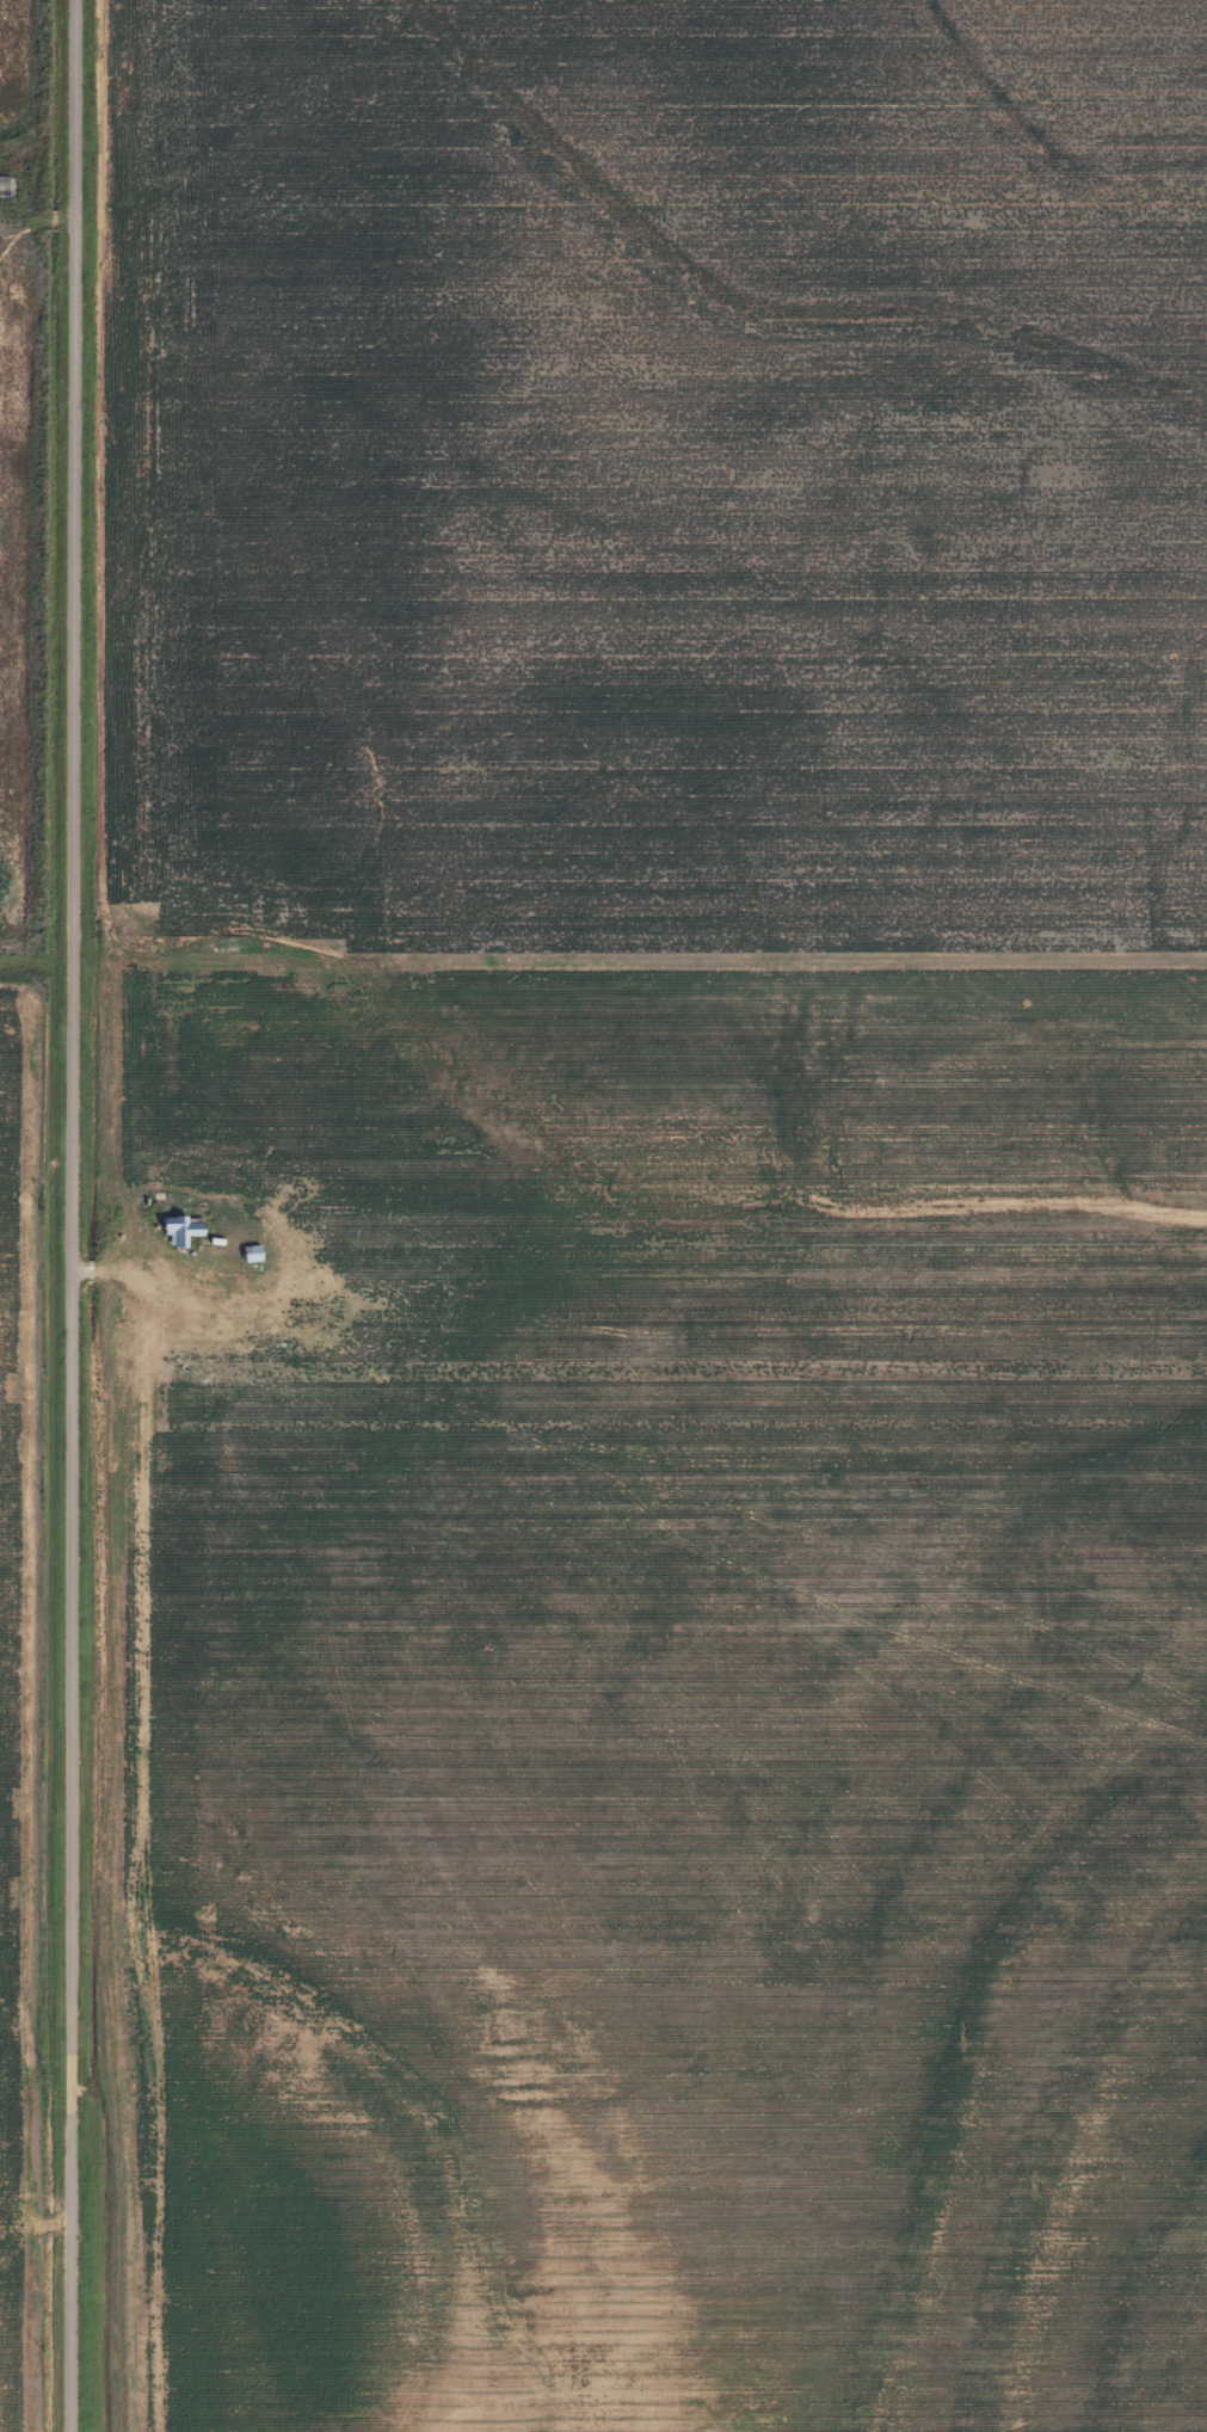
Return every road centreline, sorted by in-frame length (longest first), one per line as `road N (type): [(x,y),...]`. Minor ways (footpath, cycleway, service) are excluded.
road 1 (residential): [(74,2431),(80,0)]

